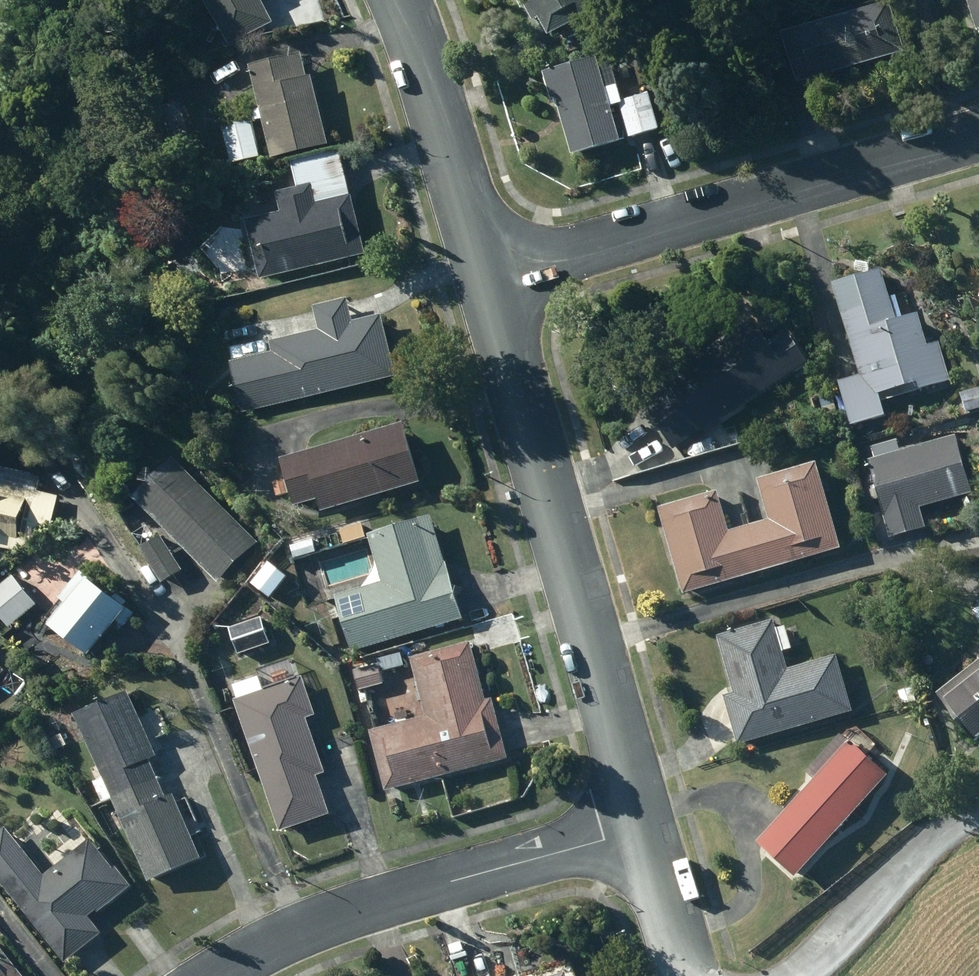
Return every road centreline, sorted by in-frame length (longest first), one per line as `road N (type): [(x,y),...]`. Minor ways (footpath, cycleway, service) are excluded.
road 1 (residential): [(485,278),(638,823)]
road 2 (residential): [(485,278),(978,136)]
road 3 (residential): [(638,823),(217,955),(191,975)]
road 4 (residential): [(389,0),(485,278)]
road 5 (residential): [(638,823),(684,975)]

